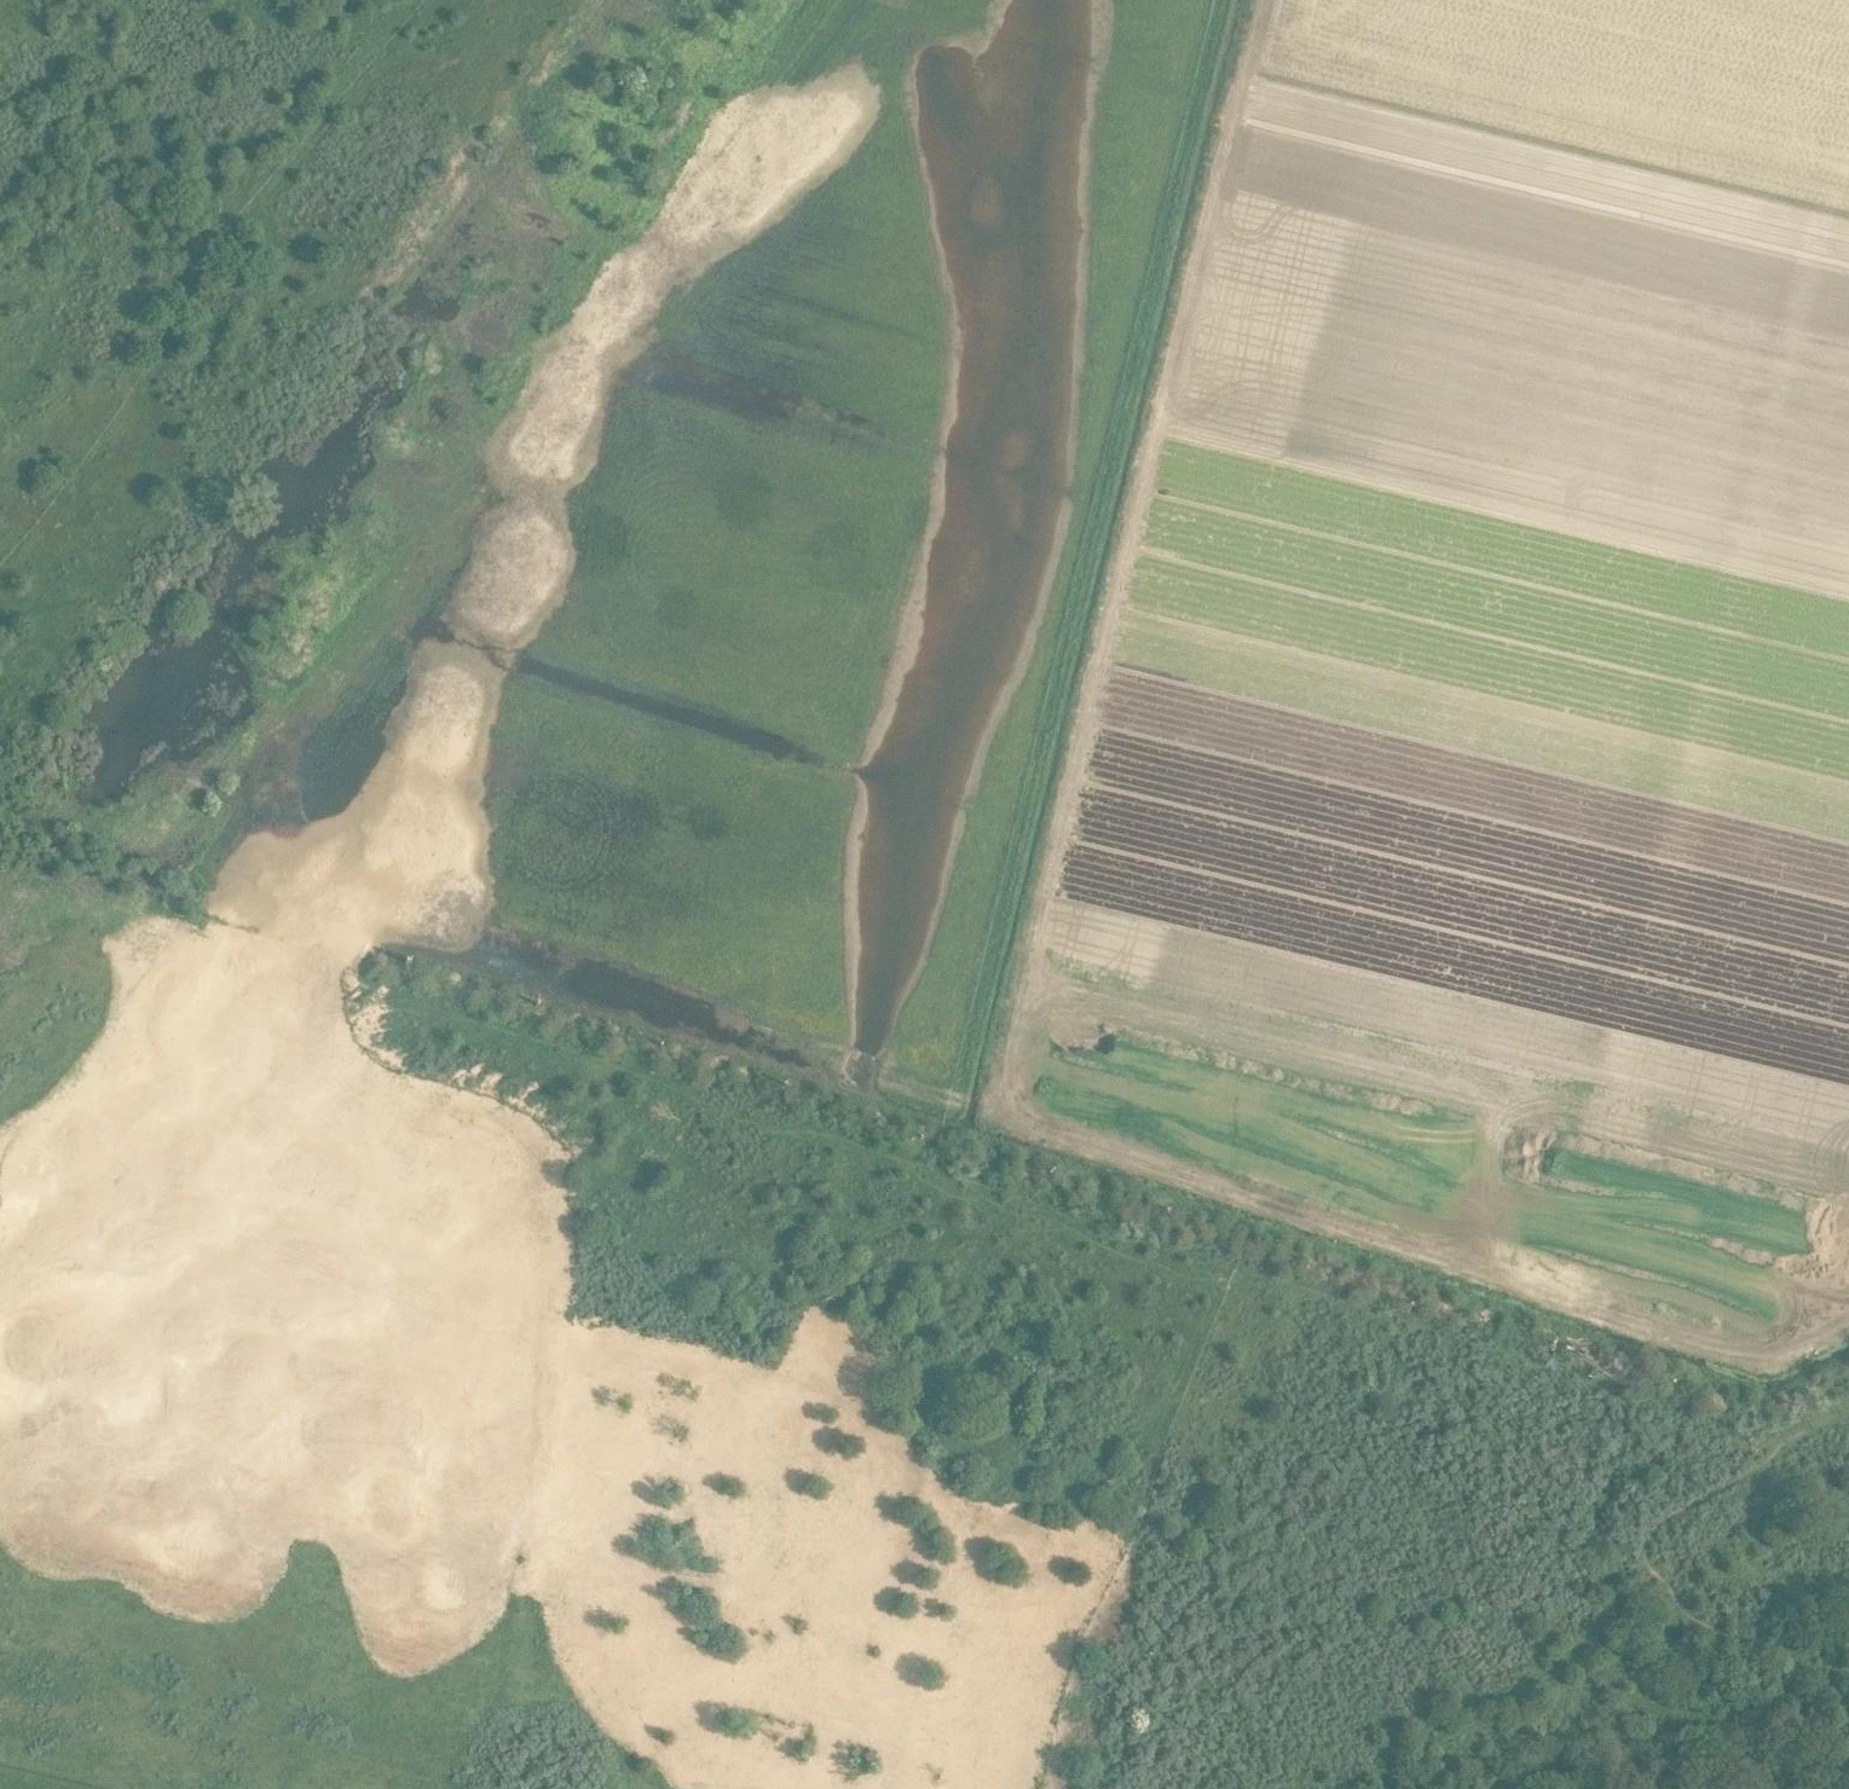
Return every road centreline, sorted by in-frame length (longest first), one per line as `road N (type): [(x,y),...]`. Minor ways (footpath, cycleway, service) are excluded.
road 1 (track): [(1848,218),(1586,1297),(1556,1292),(1546,1278),(1848,56)]

